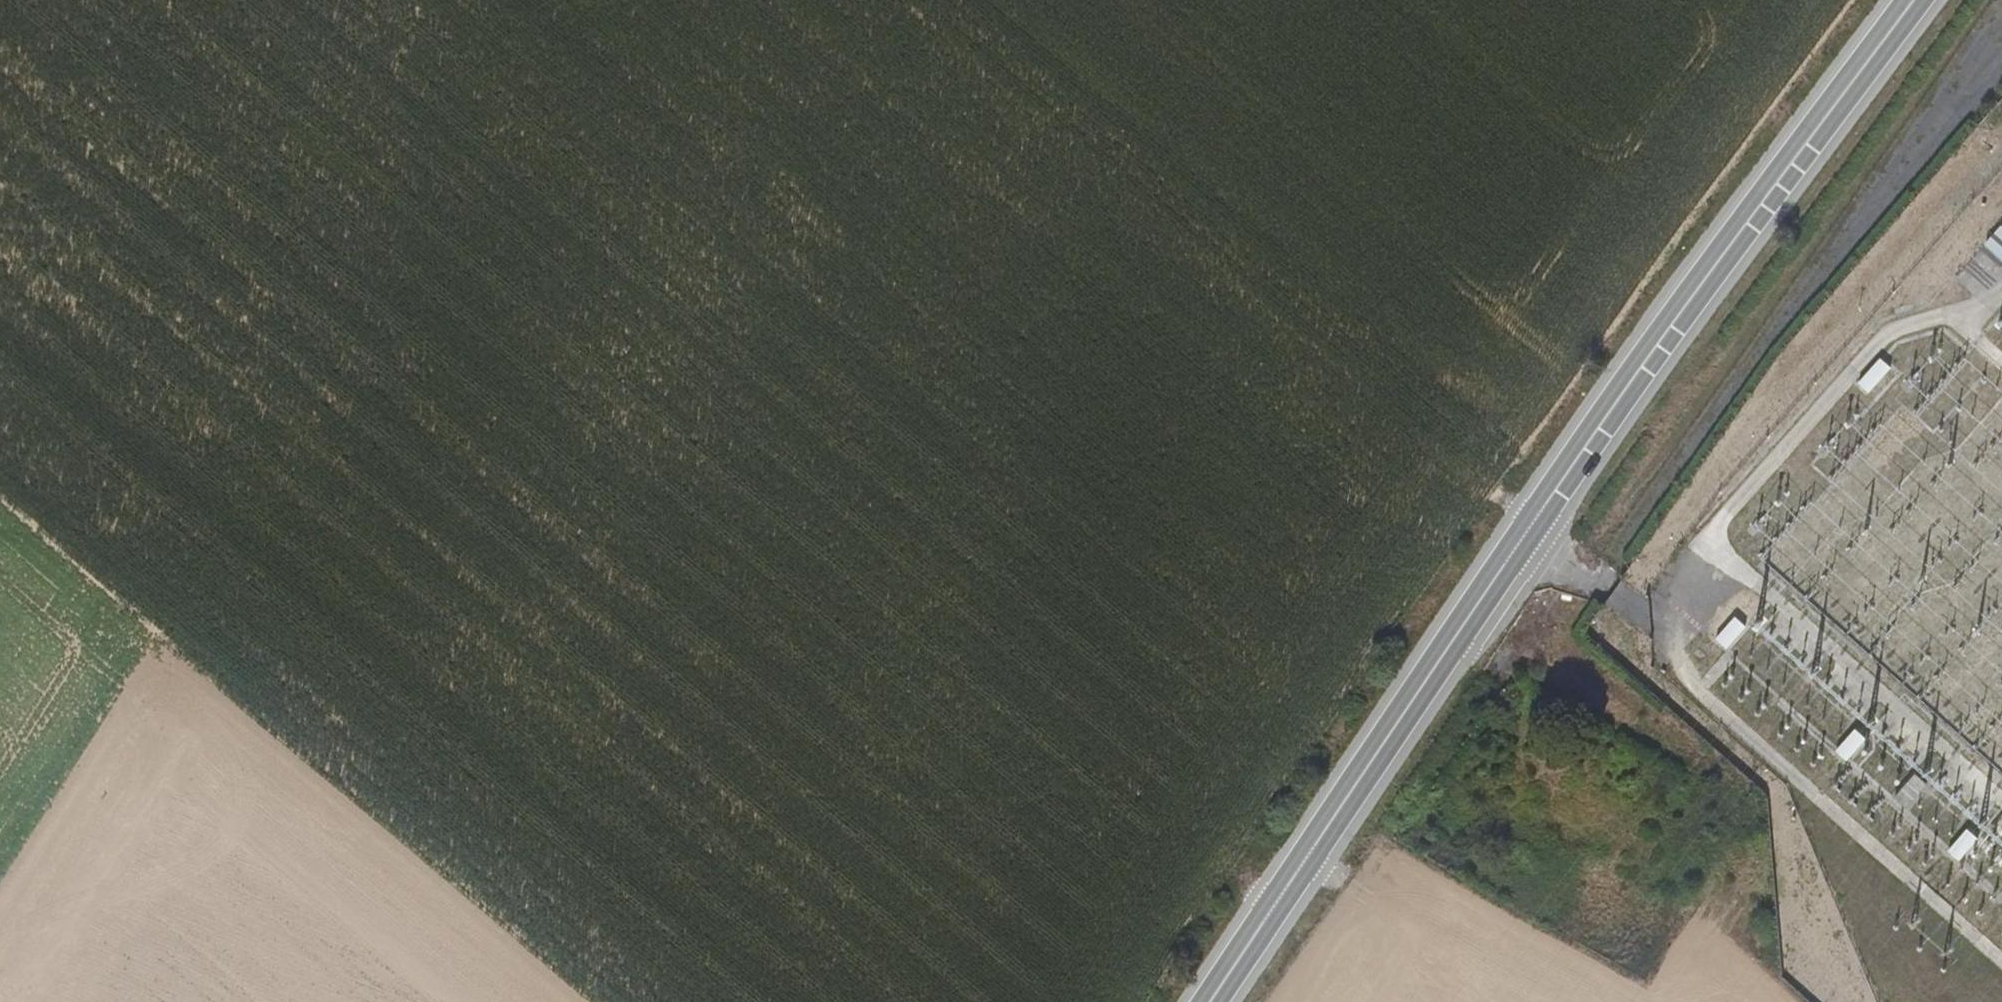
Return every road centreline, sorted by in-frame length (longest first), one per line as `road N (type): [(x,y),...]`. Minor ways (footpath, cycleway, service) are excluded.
road 1 (secondary): [(1915,0),(1560,483),(1211,1001)]

